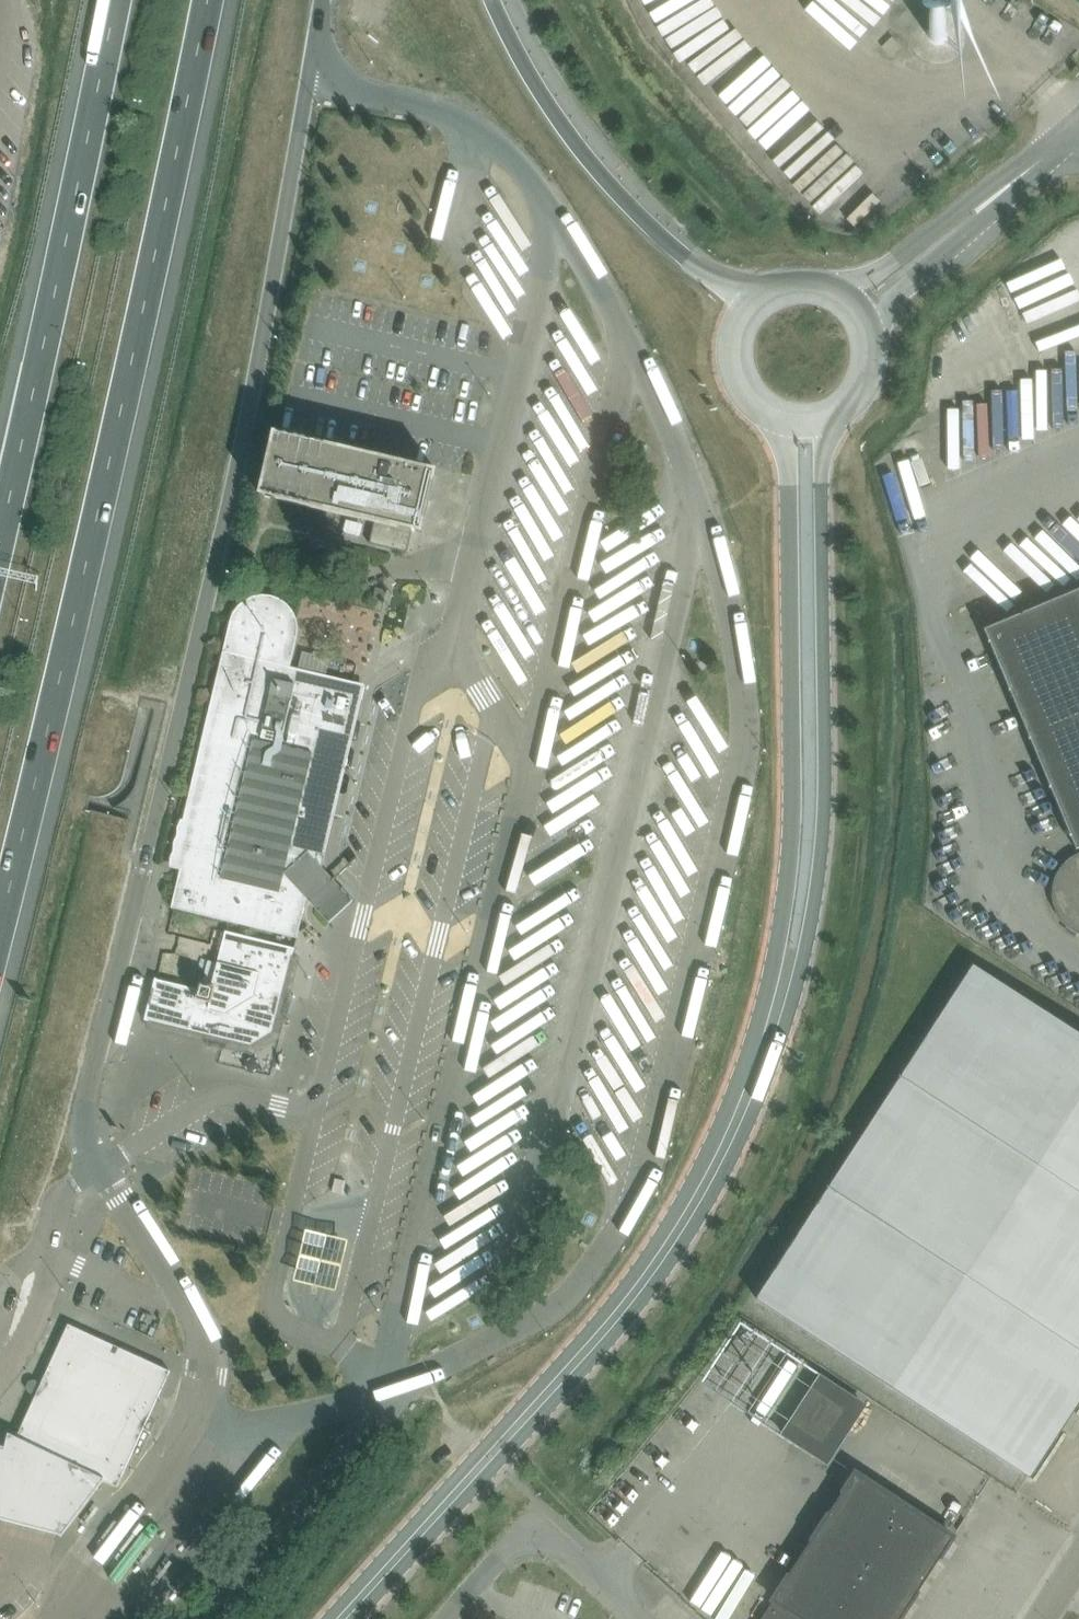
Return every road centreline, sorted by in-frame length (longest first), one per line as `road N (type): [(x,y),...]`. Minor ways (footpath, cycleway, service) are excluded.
road 1 (motorway): [(0,919),(96,544),(210,0)]
road 2 (tertiary): [(341,1618),(651,1269),(716,1163),(767,1037)]
road 3 (tertiary): [(767,1037),(800,966),(821,854),(822,486),(831,420)]
road 4 (tertiary): [(779,423),(788,486),(793,809),(767,1037)]
road 5 (motorway): [(113,0),(0,543)]
road 6 (motorway): [(758,295),(710,276),(630,206),(557,115),(493,0)]
road 7 (unclassified): [(1078,127),(902,256),(837,289)]
road 8 (unclassified): [(871,330),(898,295),(1026,186),(1078,127)]
road 9 (unclassified): [(440,1618),(508,1543),(530,1537),(554,1548),(635,1618)]
road 10 (tertiary): [(758,295),(735,323),(731,371),(757,411),(779,423)]

